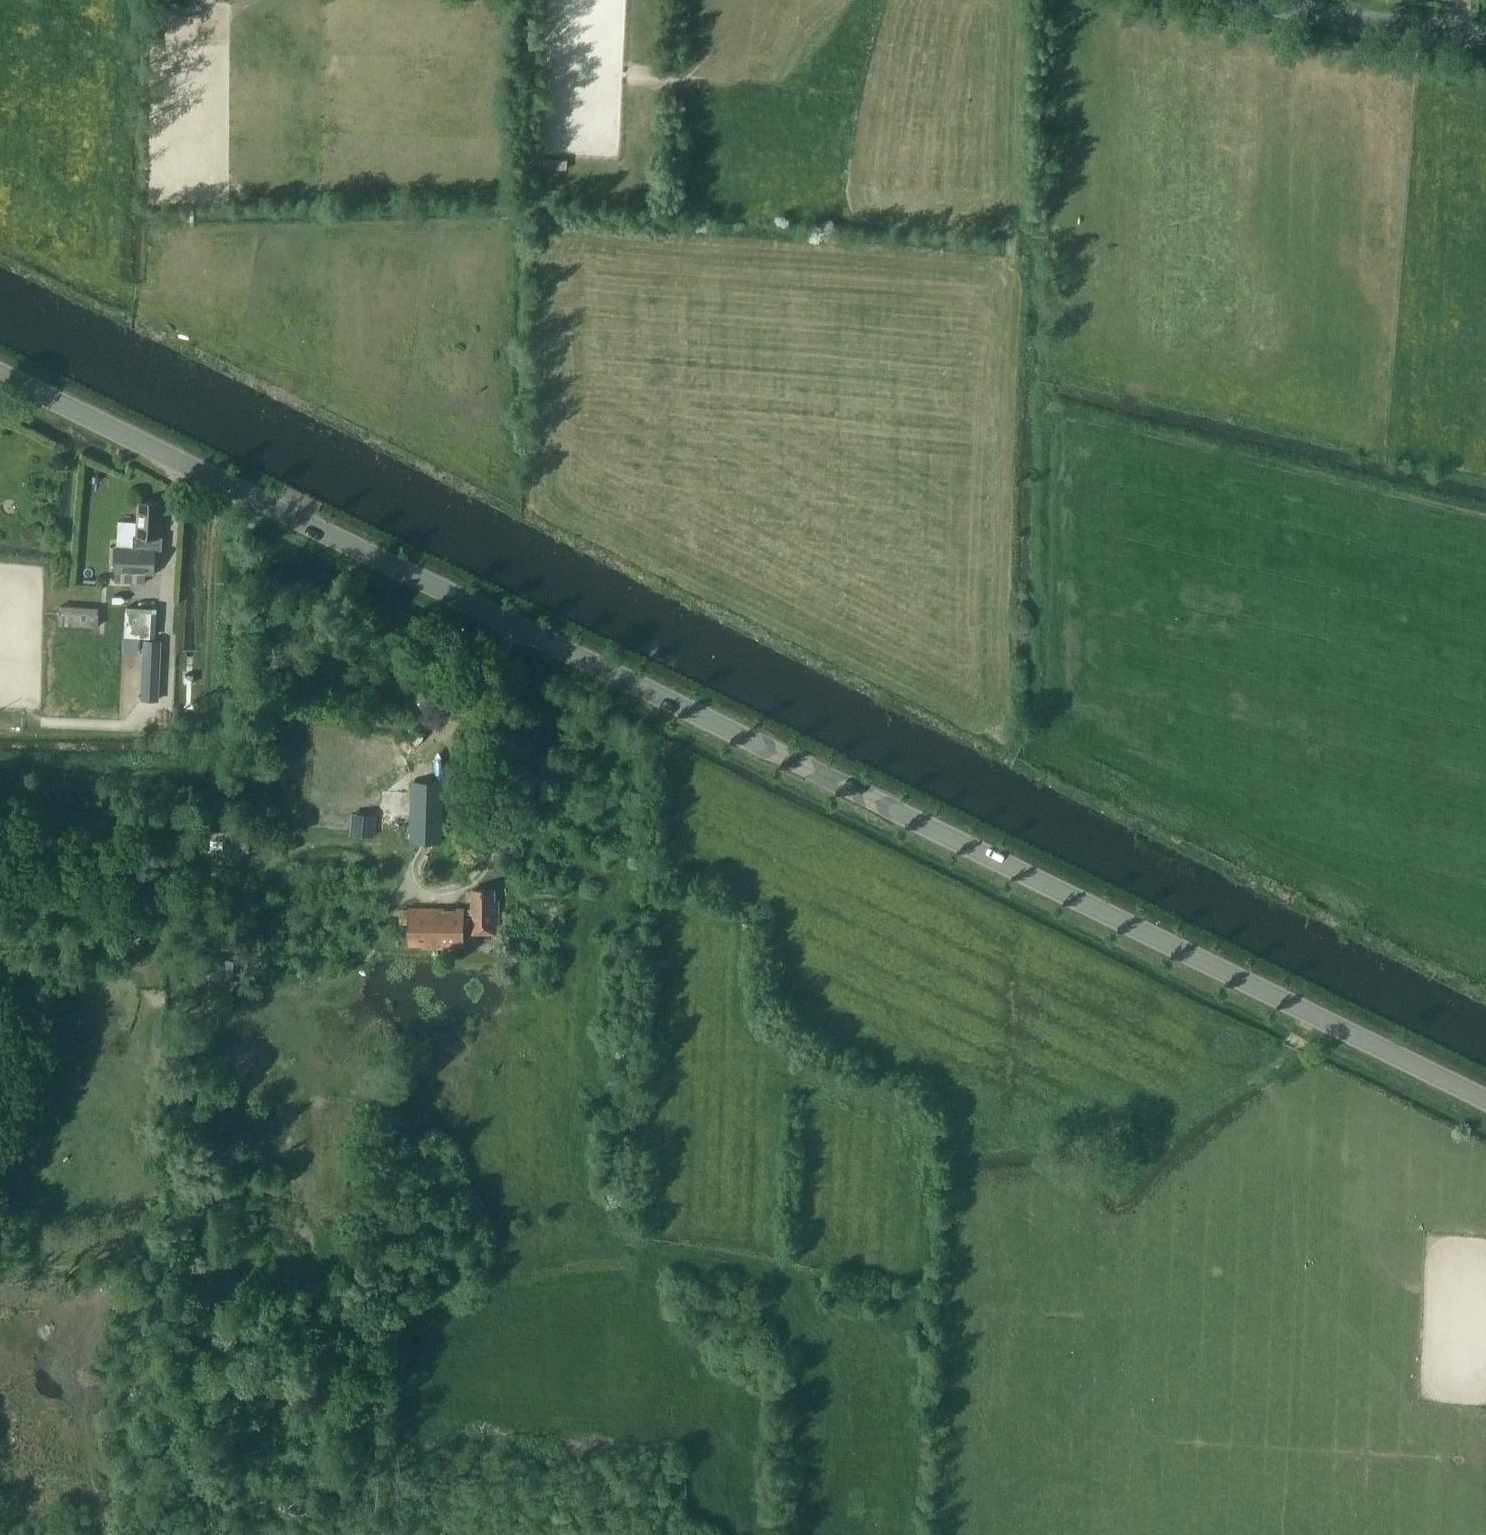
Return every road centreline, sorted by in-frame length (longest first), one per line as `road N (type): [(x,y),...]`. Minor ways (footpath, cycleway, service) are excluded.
road 1 (secondary): [(1485,1103),(0,374)]
road 2 (tertiary): [(1485,40),(1246,0)]

